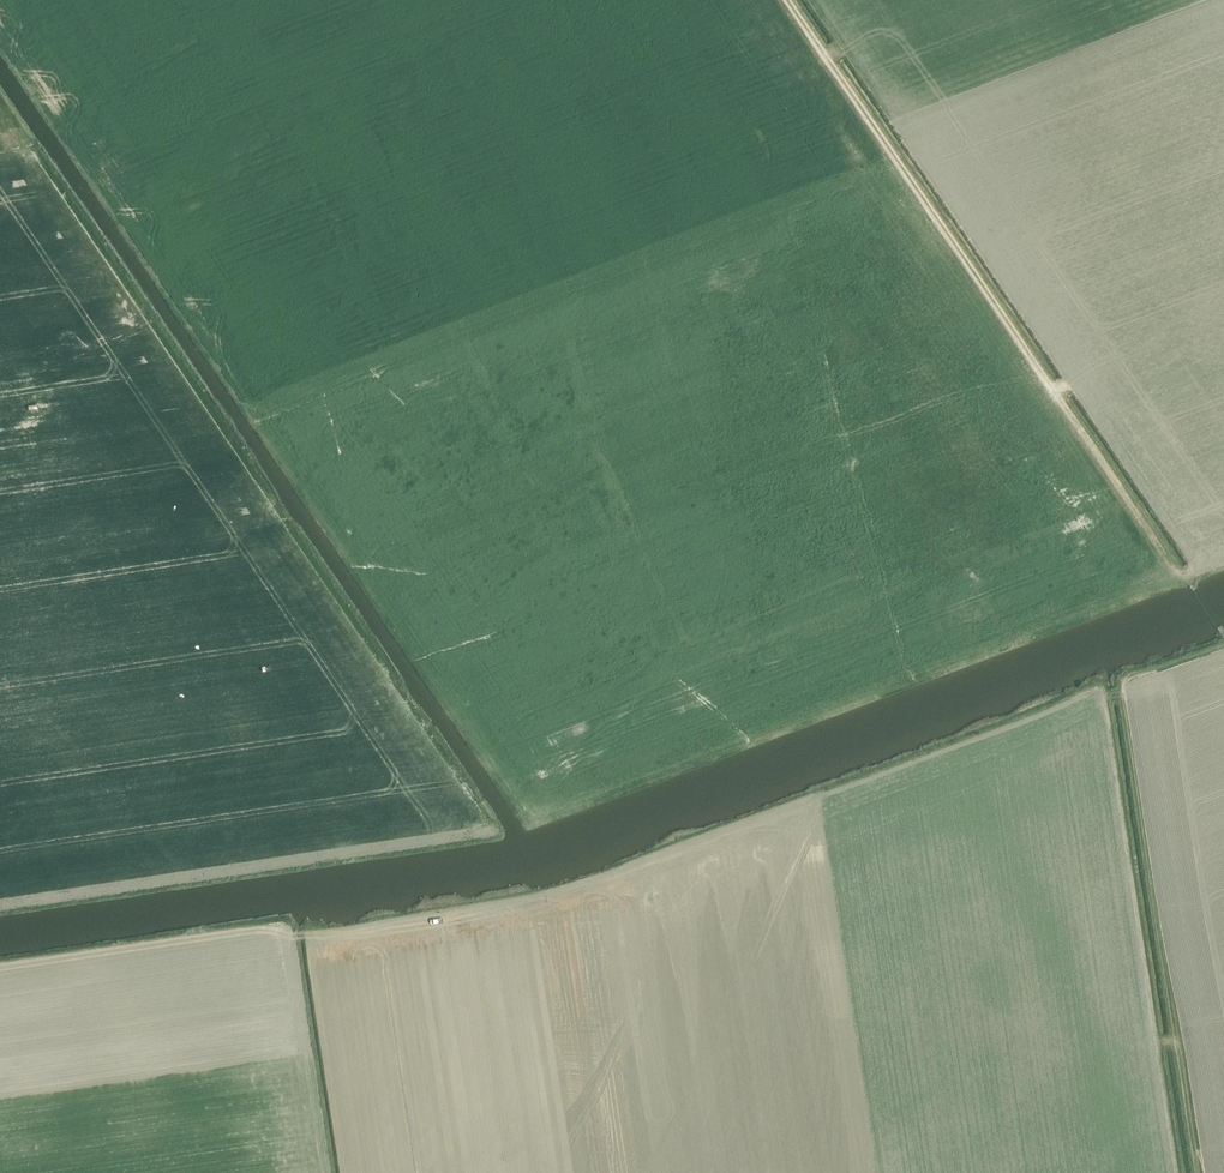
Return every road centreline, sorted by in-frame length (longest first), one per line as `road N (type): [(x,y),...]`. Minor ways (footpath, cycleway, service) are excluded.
road 1 (track): [(1190,583),(787,0)]
road 2 (track): [(1194,1172),(1121,688),(1223,643)]

